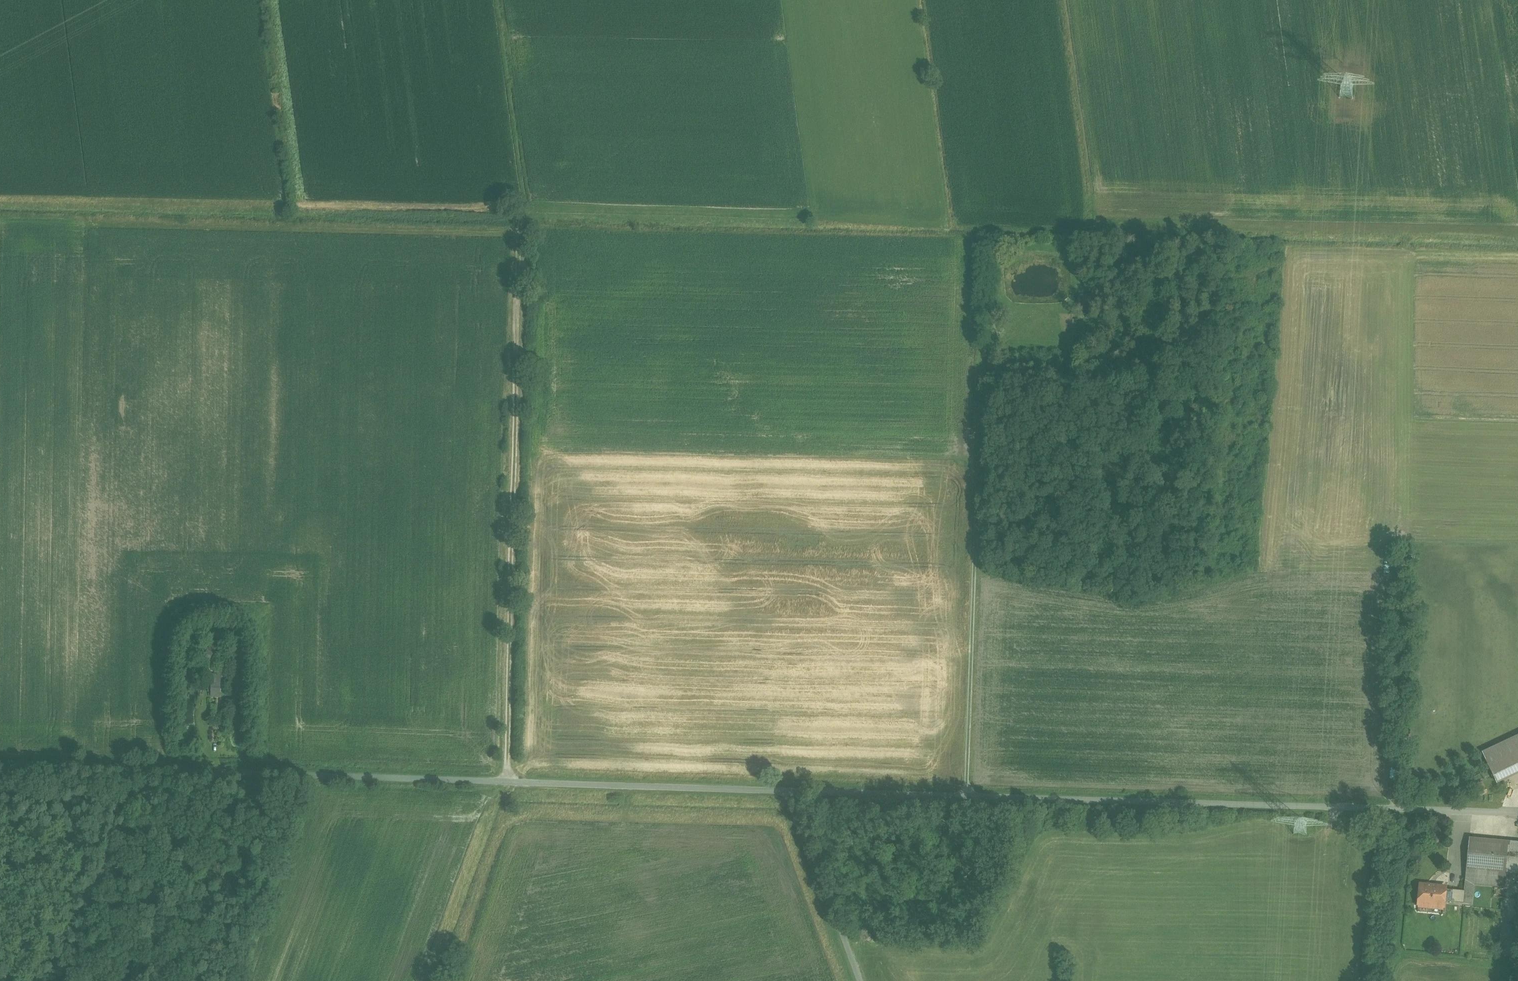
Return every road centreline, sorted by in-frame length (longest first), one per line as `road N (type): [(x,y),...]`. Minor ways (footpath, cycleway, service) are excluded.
road 1 (unclassified): [(1517,813),(0,764)]
road 2 (track): [(965,797),(976,418),(994,359)]

